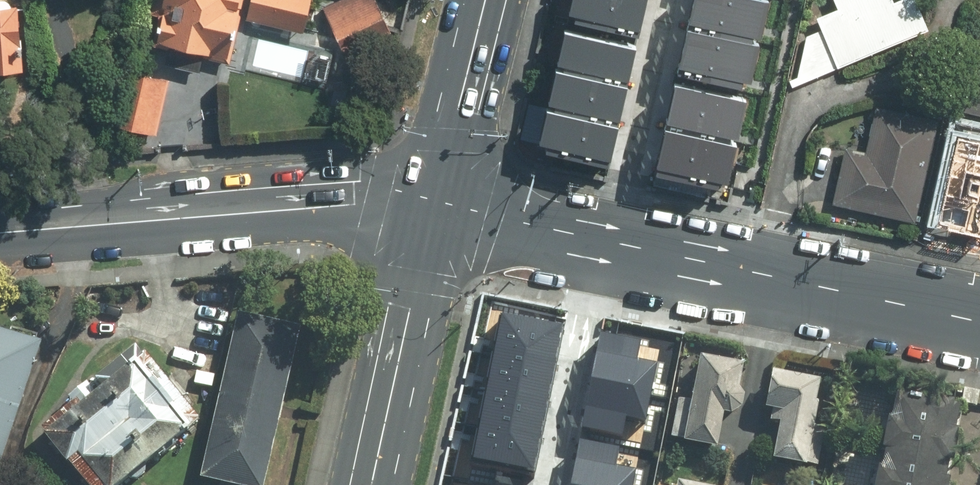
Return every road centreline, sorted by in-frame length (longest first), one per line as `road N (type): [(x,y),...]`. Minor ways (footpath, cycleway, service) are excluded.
road 1 (primary): [(435,212),(526,223),(979,318)]
road 2 (secondary): [(0,232),(355,205),(435,212)]
road 3 (secondary): [(435,212),(373,484)]
road 4 (primary): [(485,0),(435,212)]

